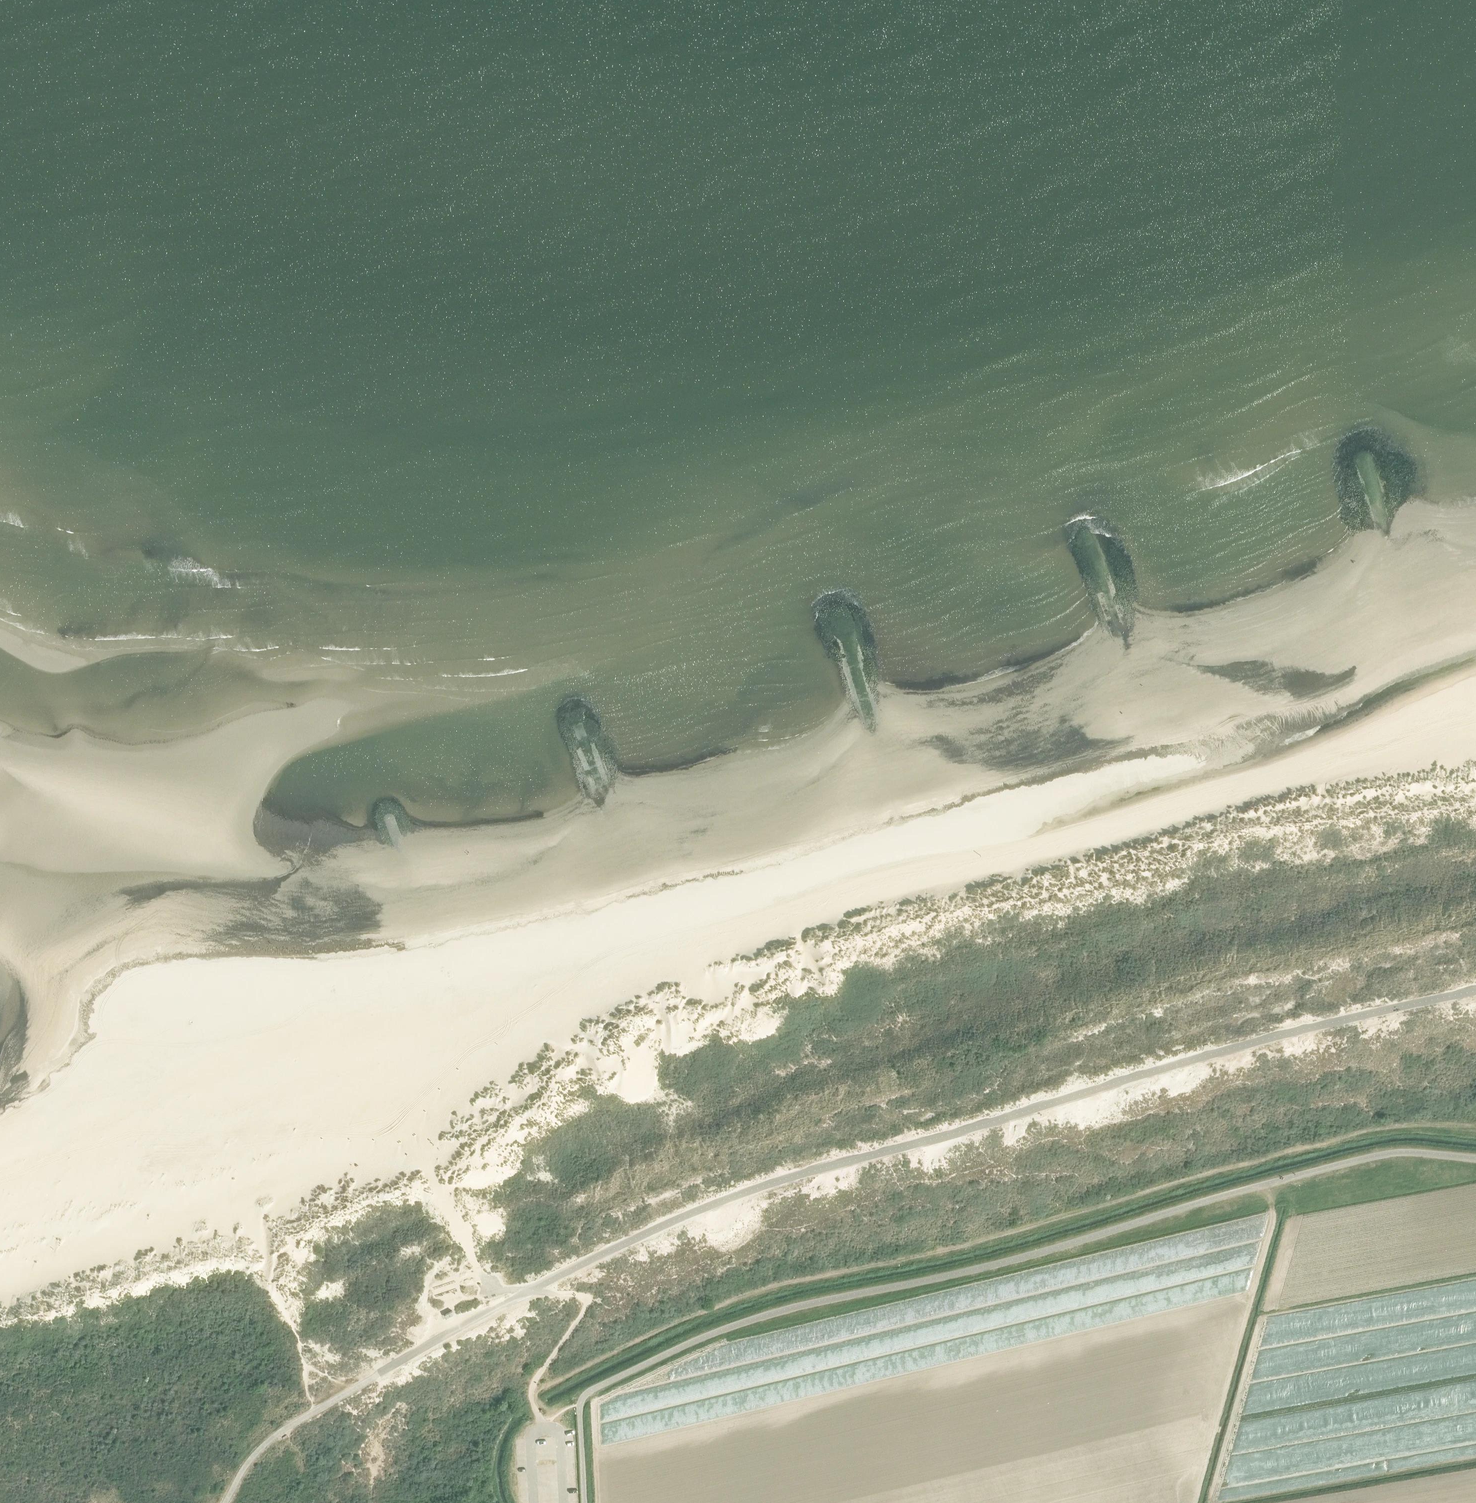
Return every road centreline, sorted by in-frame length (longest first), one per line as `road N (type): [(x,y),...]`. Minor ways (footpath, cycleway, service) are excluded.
road 1 (track): [(1268,1183),(1272,1221),(1194,1502)]
road 2 (track): [(480,1267),(394,1101)]

